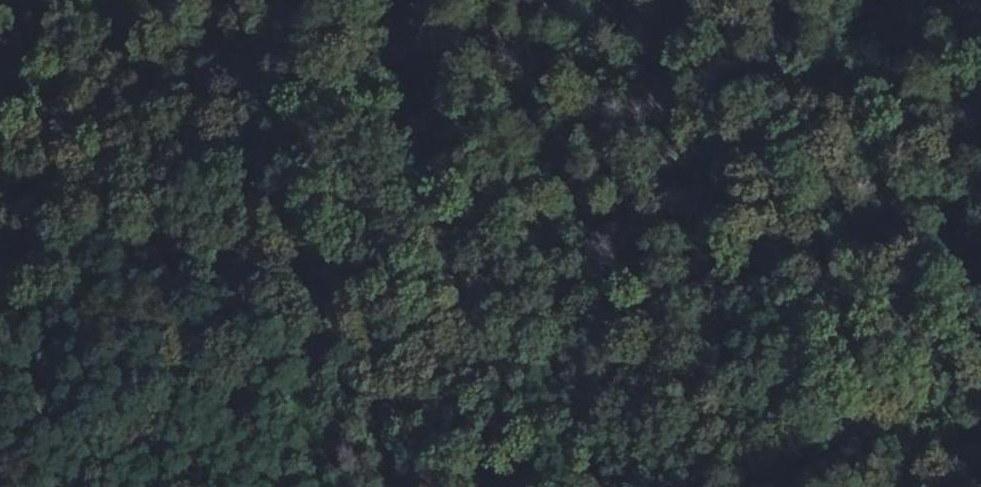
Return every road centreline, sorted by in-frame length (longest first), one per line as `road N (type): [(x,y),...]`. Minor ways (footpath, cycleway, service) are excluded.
road 1 (track): [(802,486),(922,445),(980,446)]

